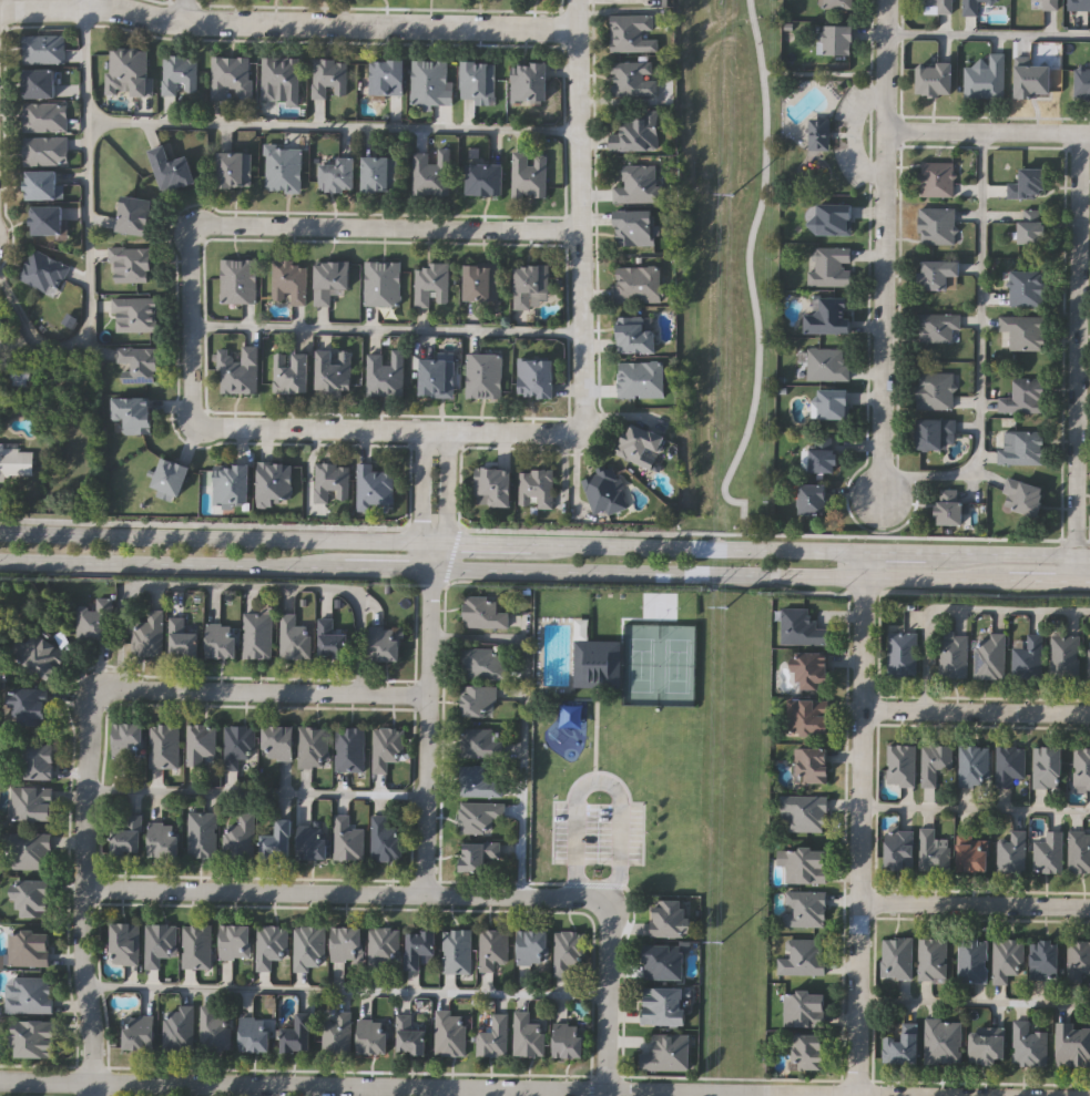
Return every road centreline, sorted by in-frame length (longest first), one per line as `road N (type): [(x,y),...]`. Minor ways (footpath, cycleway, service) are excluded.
road 1 (secondary): [(1089,553),(0,533)]
road 2 (residential): [(0,1081),(802,1095)]
road 3 (residential): [(578,28),(186,22),(119,8),(0,8)]
road 4 (secondary): [(430,565),(1008,578)]
road 5 (tertiary): [(862,551),(857,1095)]
road 6 (residential): [(600,905),(574,898),(84,889)]
road 7 (residential): [(885,0),(883,477)]
road 8 (residential): [(1080,133),(1074,578)]
road 9 (residential): [(575,430),(584,418),(577,0)]
road 10 (residential): [(101,697),(90,723),(82,920),(92,1095)]
road 11 (residential): [(581,229),(192,228)]
road 12 (residential): [(196,422),(575,430)]
road 13 (secondary): [(0,560),(344,564)]
road 14 (residential): [(426,895),(430,565)]
road 15 (residential): [(101,697),(118,690),(429,696)]
road 16 (residential): [(860,902),(1089,907)]
road 17 (residential): [(863,709),(1089,713)]
road 18 (residential): [(886,131),(1089,133)]
road 19 (residential): [(196,422),(192,228)]
road 20 (residential): [(606,1095),(610,930),(600,905)]
road 21 (residential): [(417,431),(416,530),(430,565)]
road 22 (residential): [(430,565),(446,530),(445,432)]

